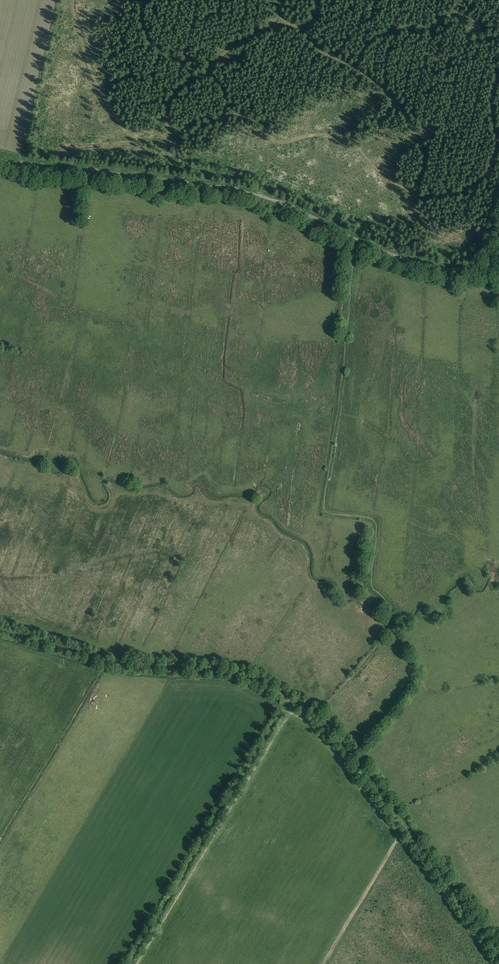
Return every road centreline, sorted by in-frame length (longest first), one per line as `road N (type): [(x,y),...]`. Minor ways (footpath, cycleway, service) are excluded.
road 1 (track): [(0,161),(265,198),(362,243)]
road 2 (track): [(317,713),(233,672),(116,663),(0,630)]
road 3 (track): [(291,698),(127,963)]
road 4 (track): [(498,949),(317,713)]
road 5 (track): [(362,243),(439,270),(498,266)]

